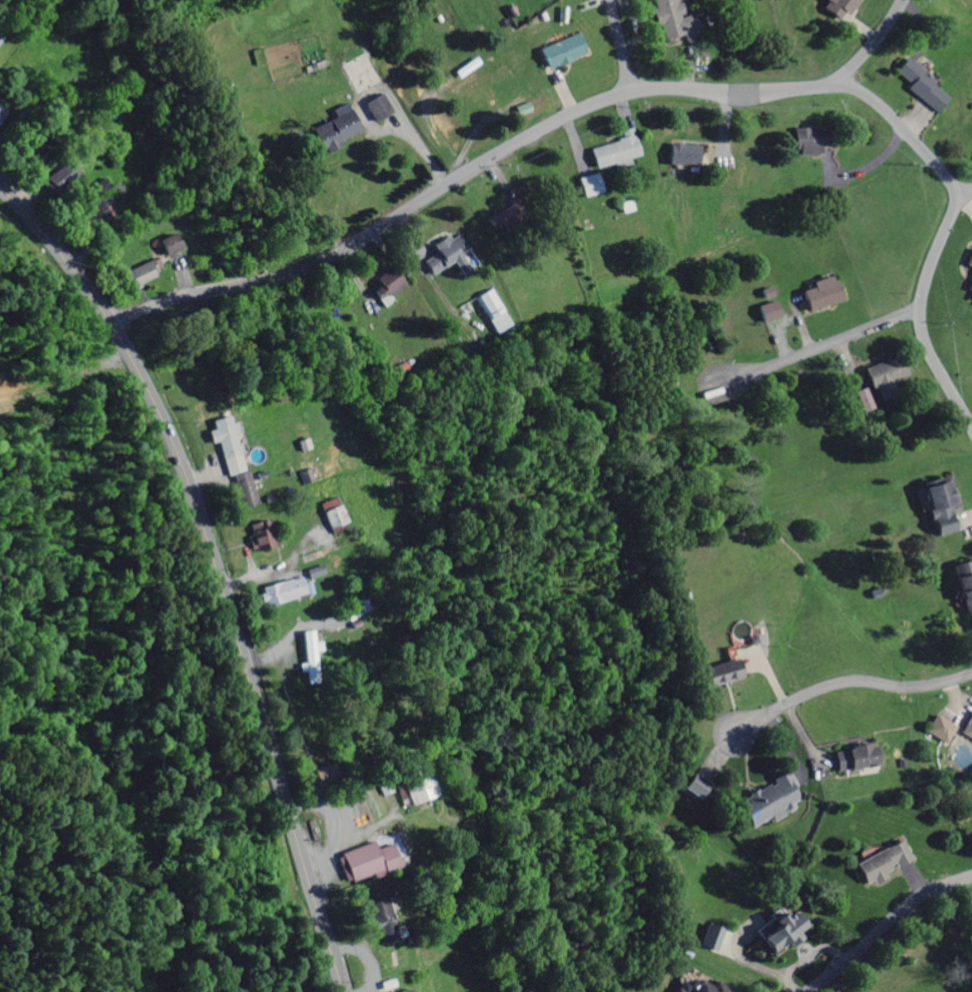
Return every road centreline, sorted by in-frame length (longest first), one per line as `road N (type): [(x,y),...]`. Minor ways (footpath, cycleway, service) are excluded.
road 1 (residential): [(108,322),(323,262),(518,143),(617,95),(811,89),(841,77)]
road 2 (secondary): [(345,991),(211,549),(154,401)]
road 3 (residential): [(841,77),(899,125),(952,186),(920,312),(930,354),(971,430)]
road 4 (secondary): [(154,401),(82,282),(0,192)]
road 5 (residential): [(971,675),(928,686),(834,685),(734,733)]
road 6 (residential): [(806,991),(911,901),(971,873)]
road 7 (residential): [(920,312),(735,379)]

